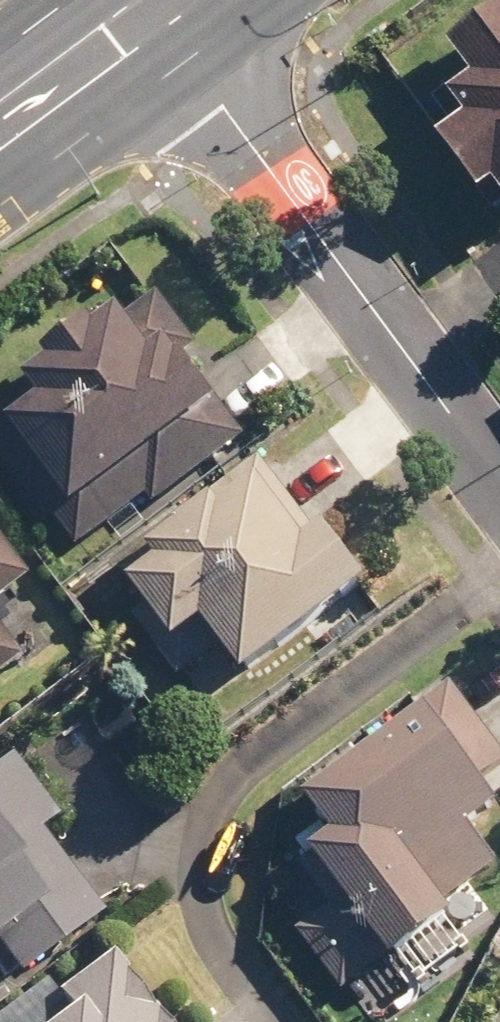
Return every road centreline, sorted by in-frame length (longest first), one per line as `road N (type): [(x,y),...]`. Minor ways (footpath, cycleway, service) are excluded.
road 1 (residential): [(499,484),(154,13)]
road 2 (secondary): [(0,127),(154,13)]

